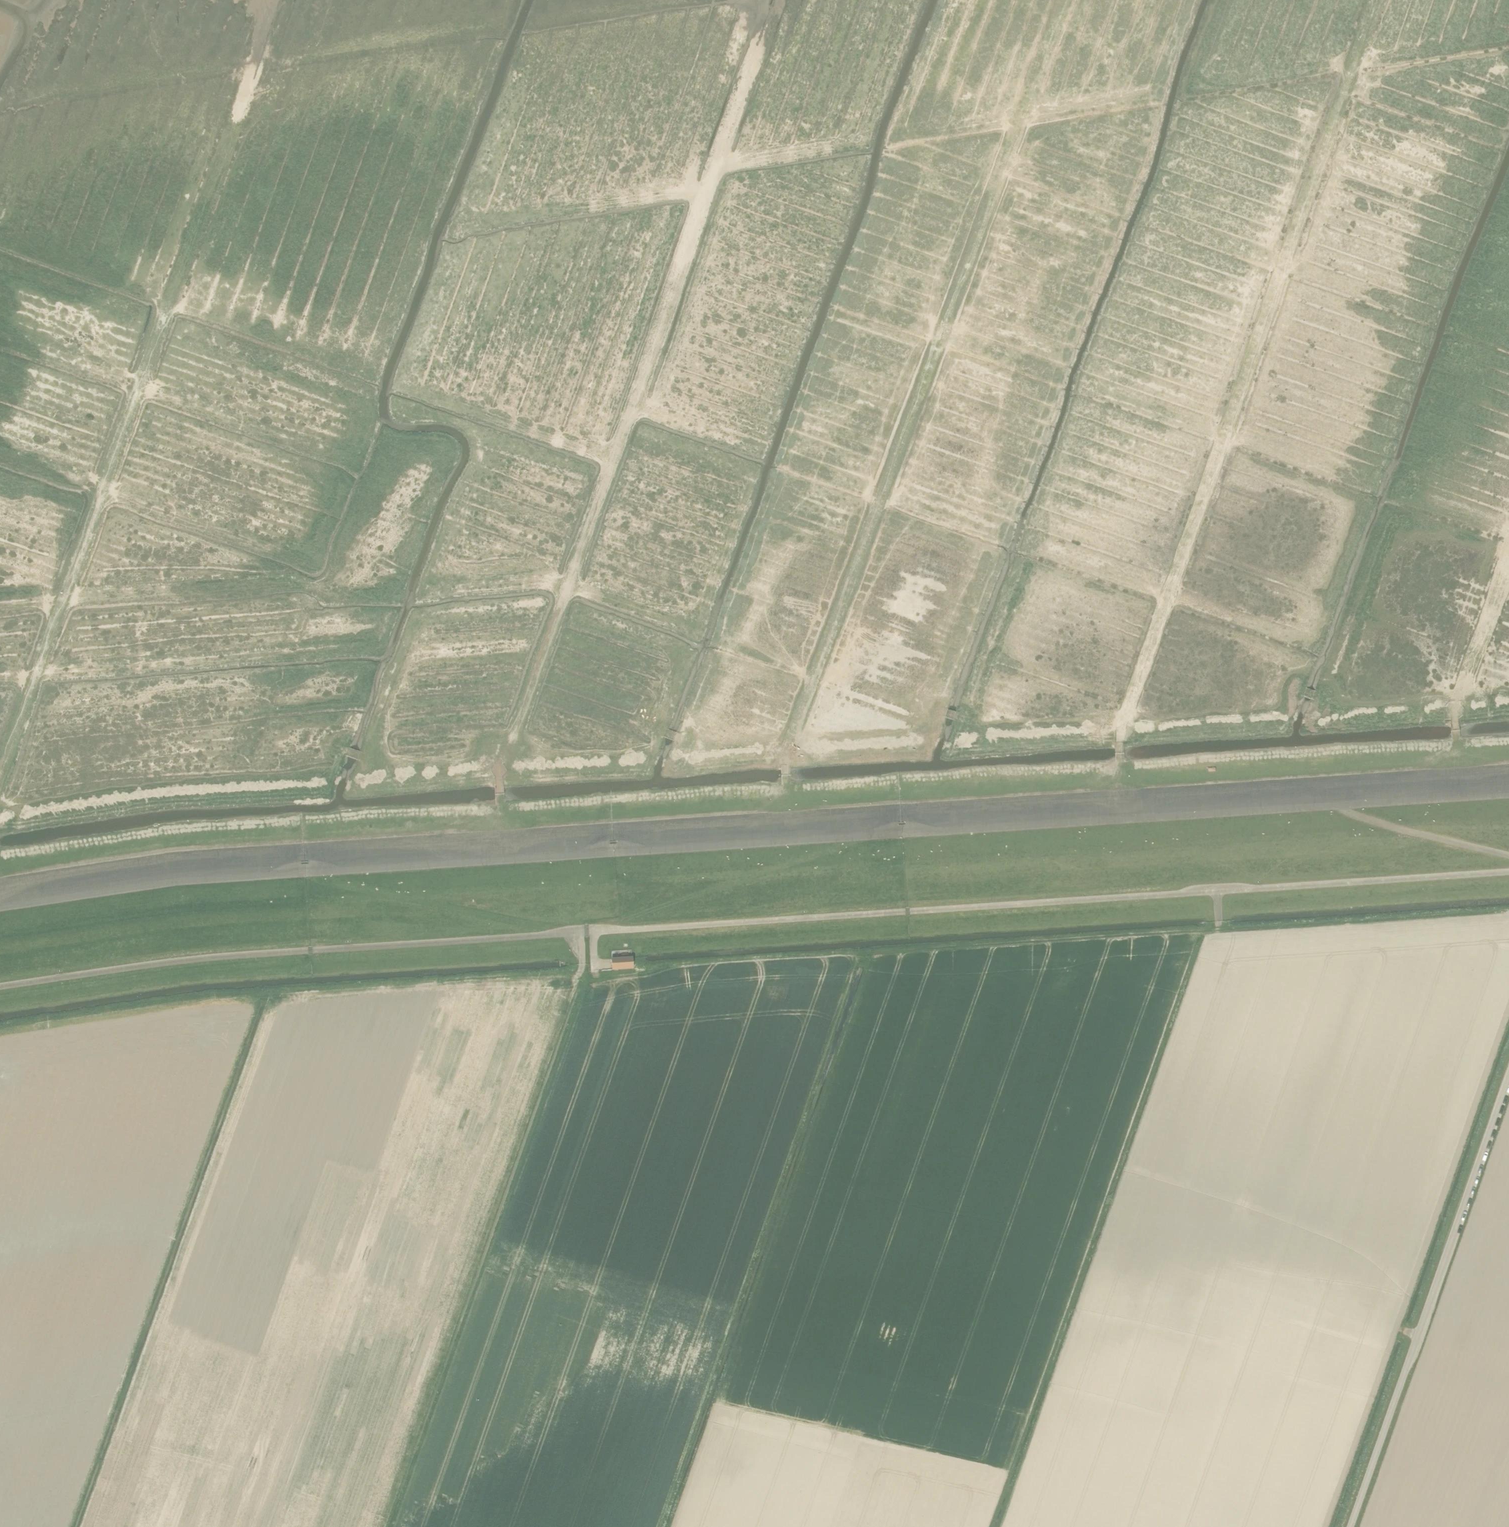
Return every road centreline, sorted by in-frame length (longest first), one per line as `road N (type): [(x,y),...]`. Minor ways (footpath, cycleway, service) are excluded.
road 1 (track): [(0,907),(303,871),(1508,794)]
road 2 (unclassified): [(1350,1526),(1508,1075)]
road 3 (track): [(859,837),(602,931)]
road 4 (track): [(315,871),(561,934)]
road 5 (track): [(1508,857),(1339,804)]

